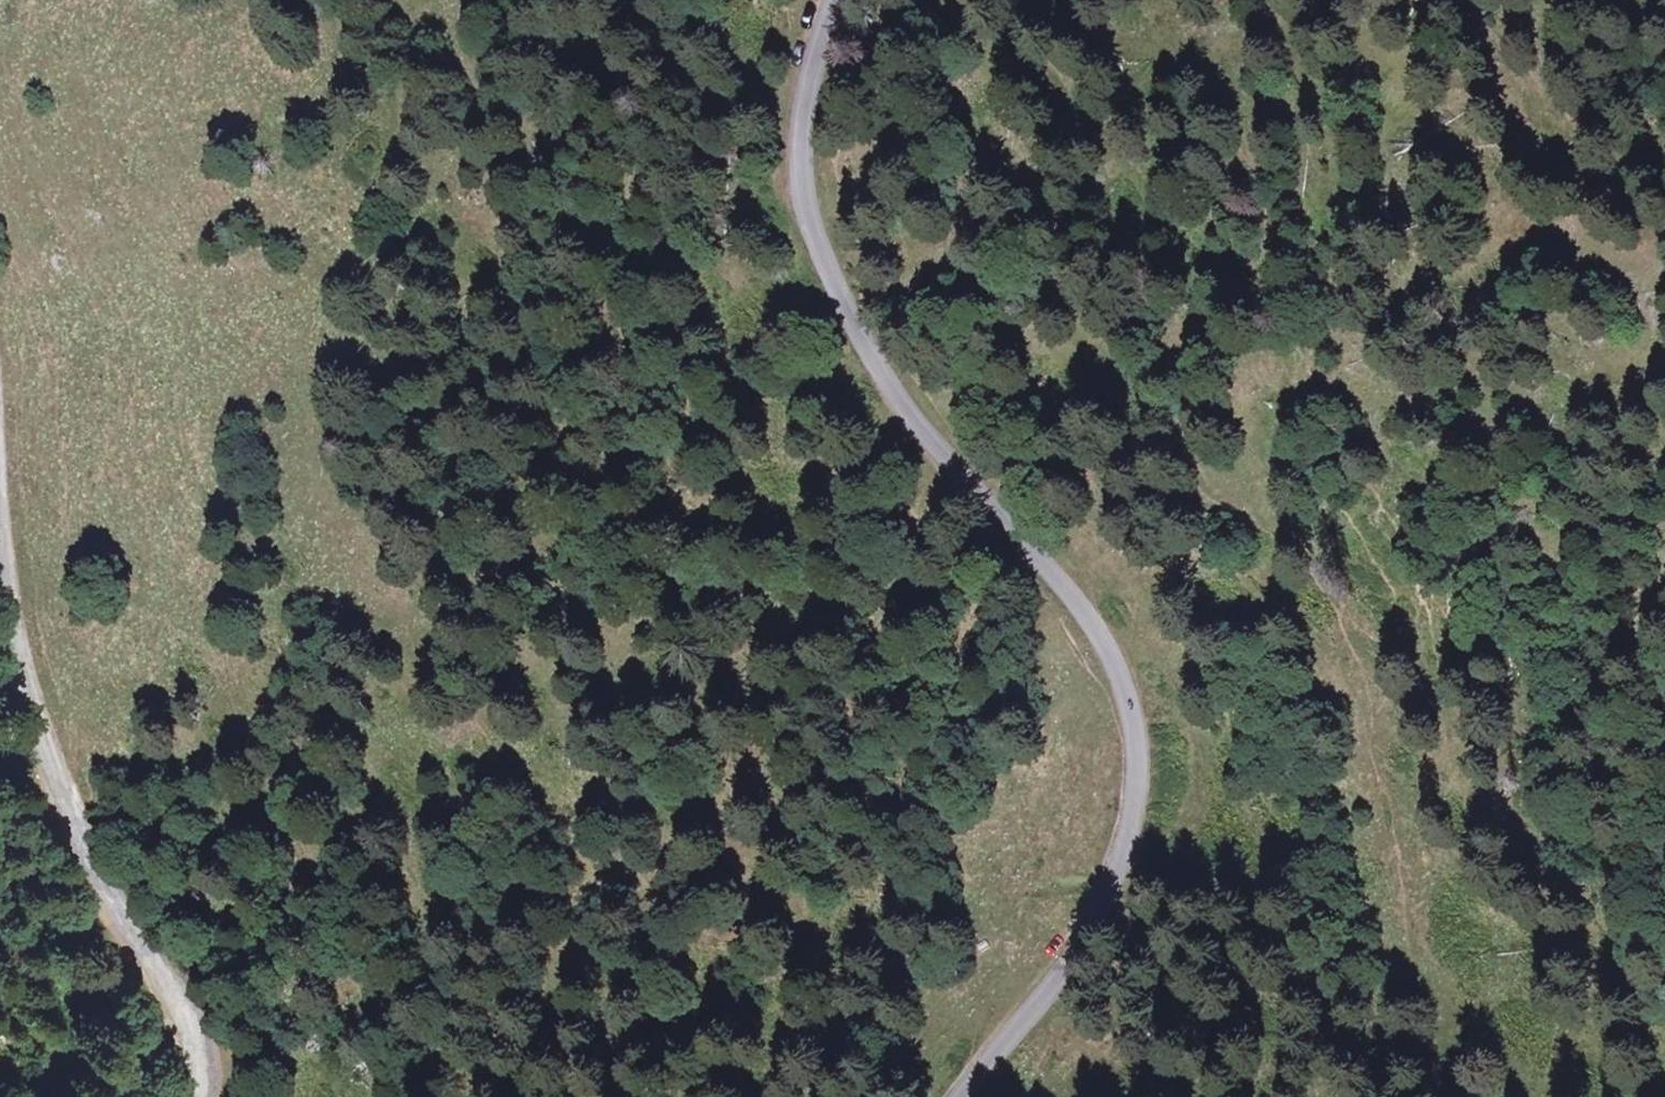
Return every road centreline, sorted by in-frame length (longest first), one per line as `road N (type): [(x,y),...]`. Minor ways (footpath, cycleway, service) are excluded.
road 1 (unclassified): [(987,1096),(1120,924),(1160,830),(1165,728),(1157,679),(1116,599),(963,411),(910,362),(835,239),(810,123),(815,44),(829,0)]
road 2 (unclassified): [(0,574),(13,663),(57,814),(92,909),(167,1040),(179,1096)]

